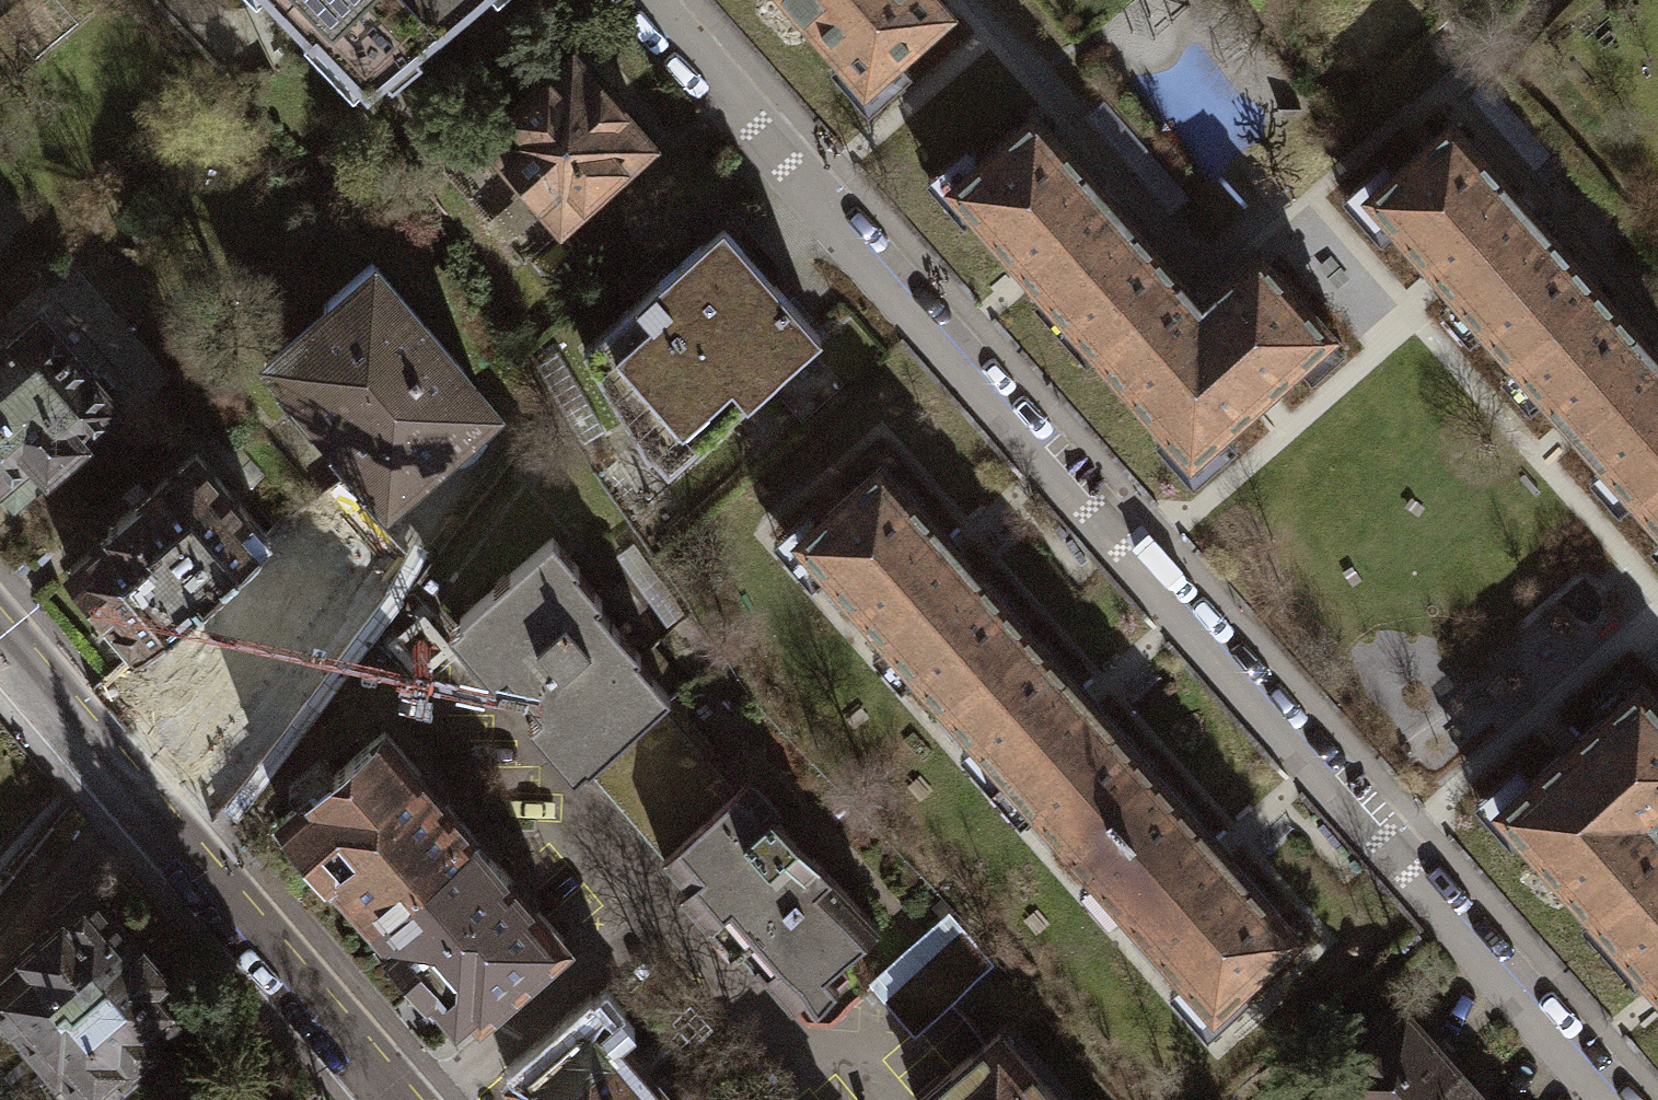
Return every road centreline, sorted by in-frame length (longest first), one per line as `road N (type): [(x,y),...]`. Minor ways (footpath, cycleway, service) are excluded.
road 1 (residential): [(637,0),(1609,1099)]
road 2 (residential): [(405,1099),(0,635)]

